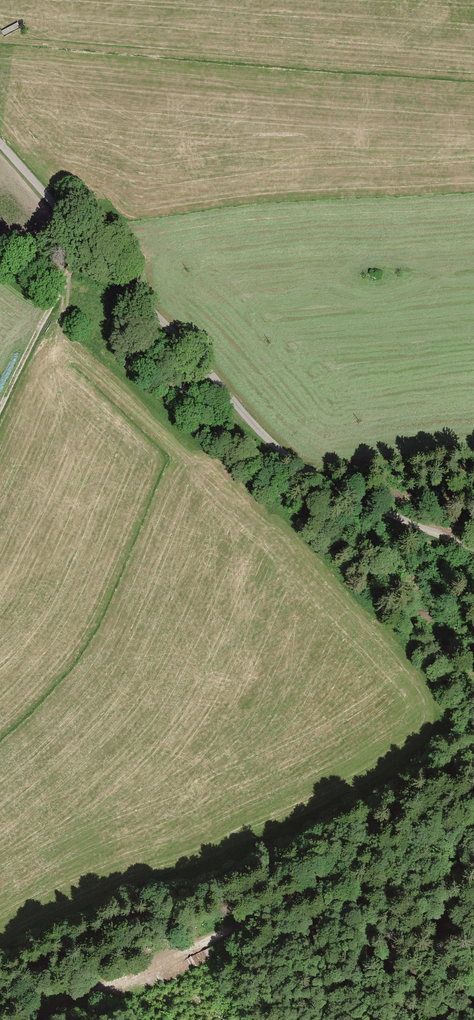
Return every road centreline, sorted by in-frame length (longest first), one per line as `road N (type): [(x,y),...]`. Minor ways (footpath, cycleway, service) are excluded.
road 1 (unclassified): [(473,546),(368,505),(273,445),(0,147)]
road 2 (track): [(34,1019),(308,891),(364,850),(473,744)]
road 3 (track): [(0,40),(473,78)]

